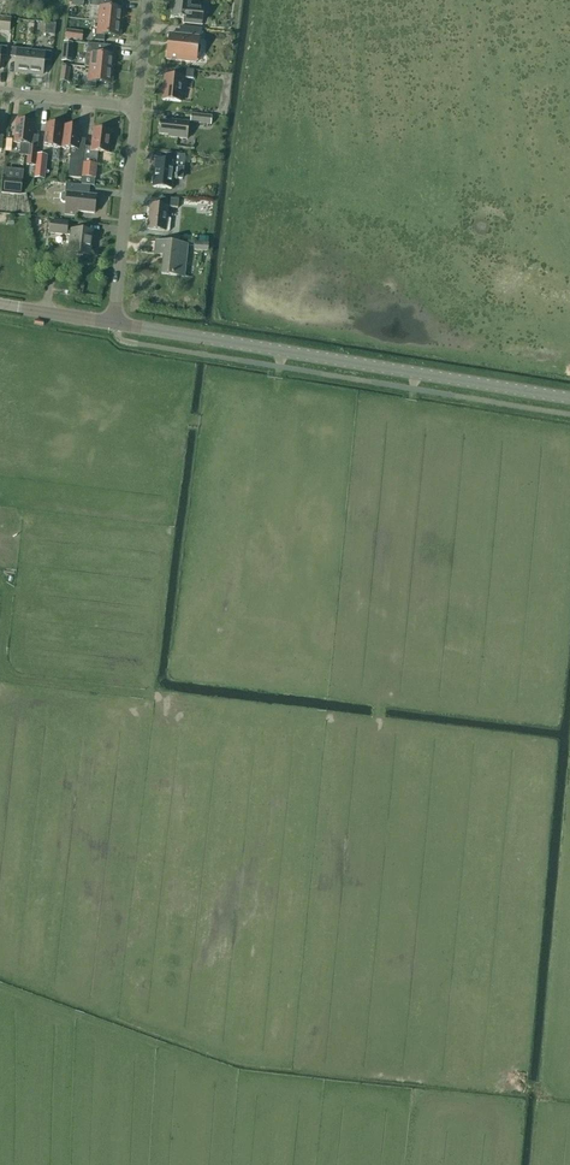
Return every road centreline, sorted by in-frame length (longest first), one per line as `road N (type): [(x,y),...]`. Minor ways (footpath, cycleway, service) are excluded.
road 1 (tertiary): [(569,397),(115,322)]
road 2 (residential): [(115,322),(137,106)]
road 3 (residential): [(137,106),(0,91)]

